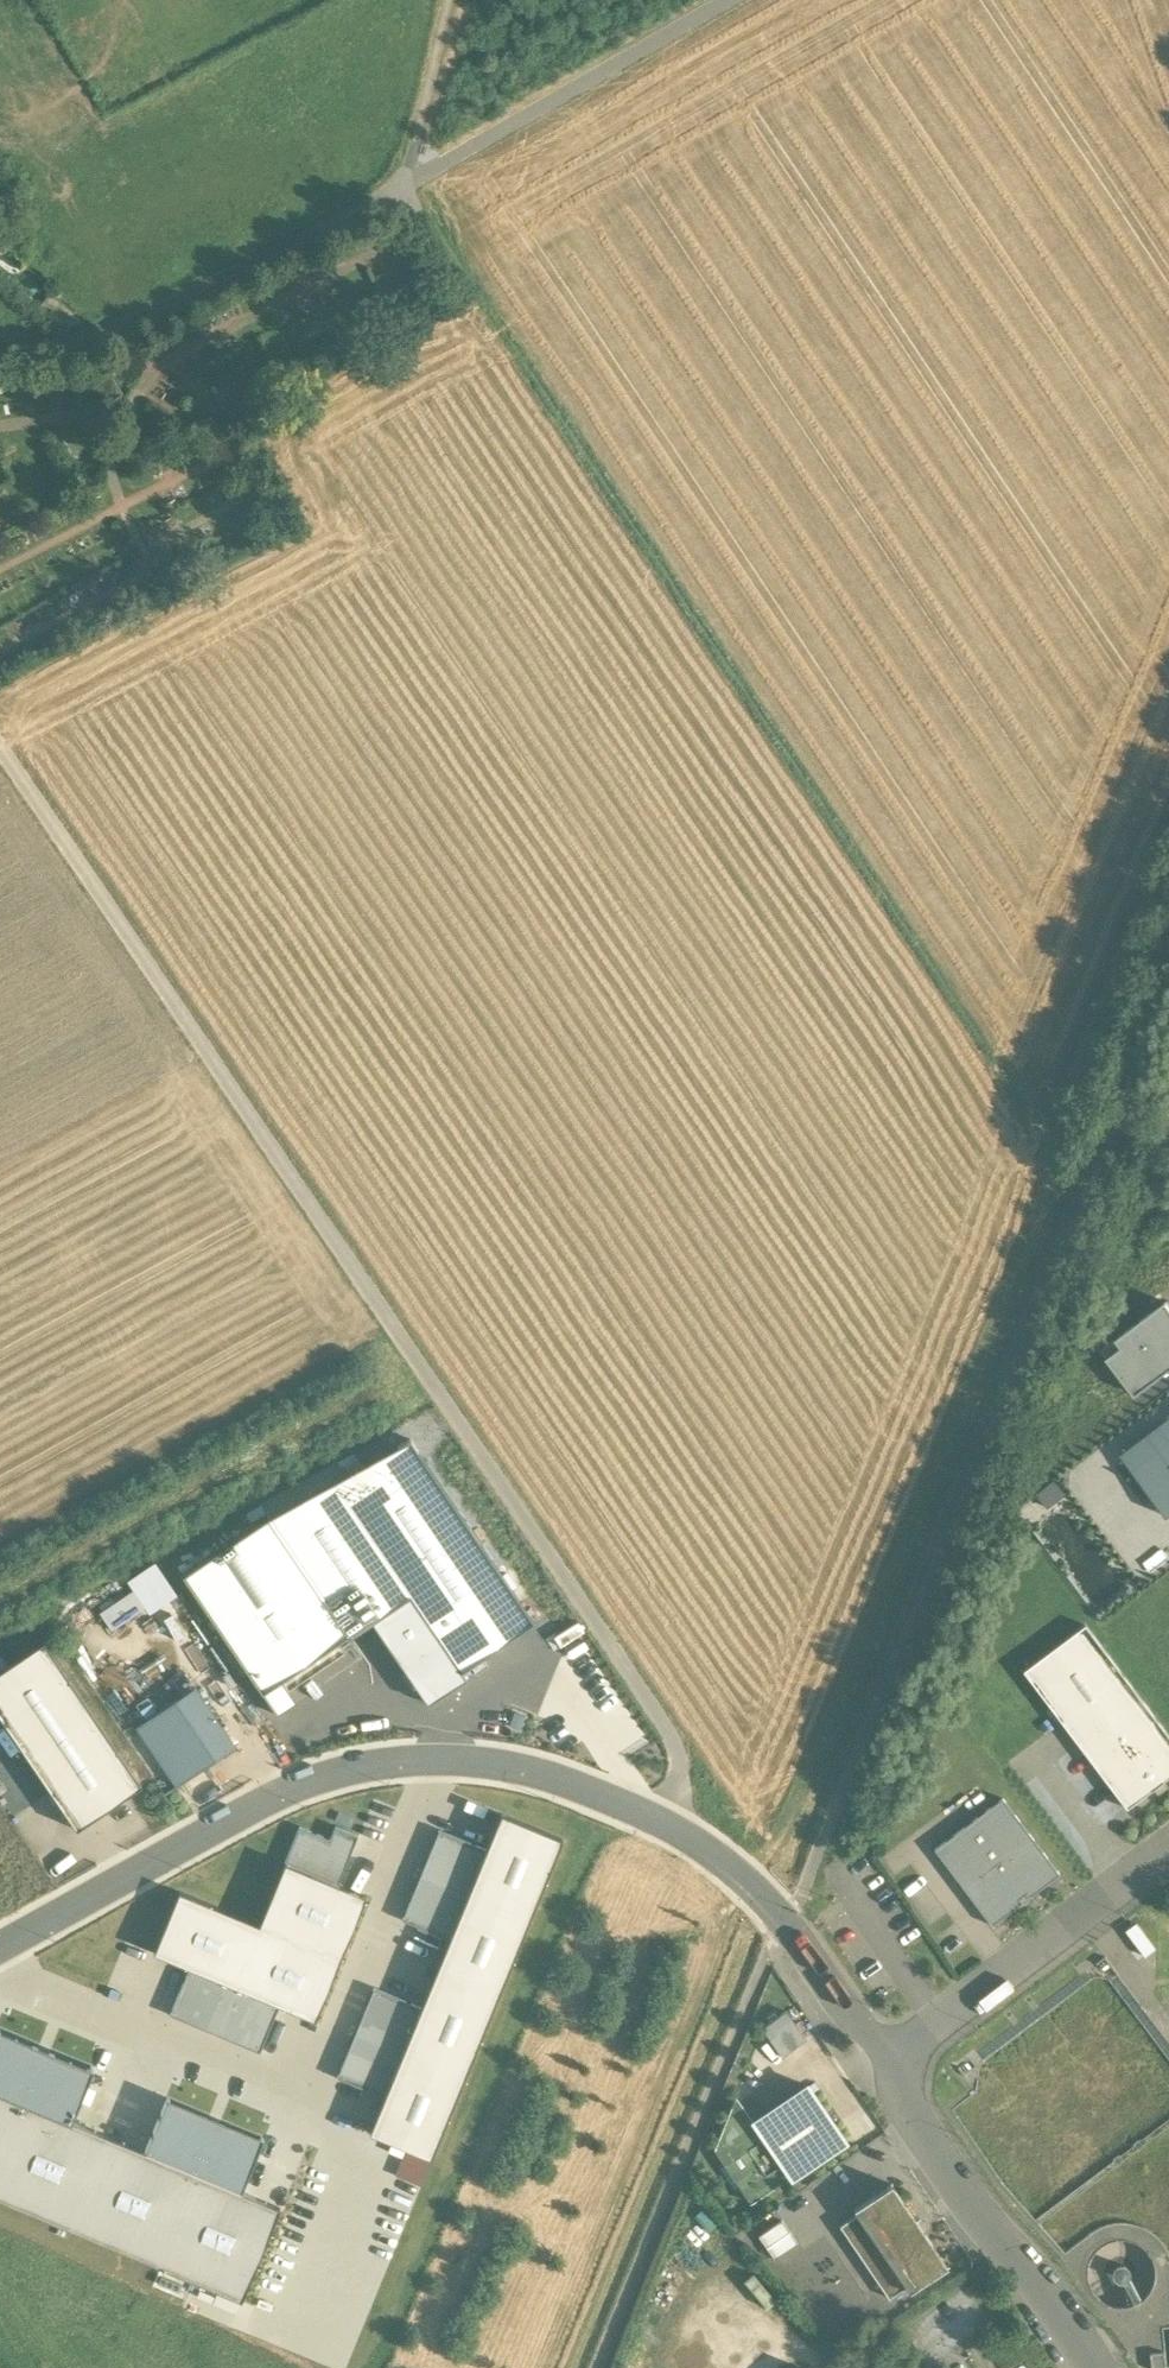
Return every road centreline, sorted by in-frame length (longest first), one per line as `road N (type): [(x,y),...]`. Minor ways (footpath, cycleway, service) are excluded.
road 1 (track): [(393,187),(819,804),(1037,1135),(1053,1173),(558,2367)]
road 2 (track): [(597,2367),(1168,995)]
road 3 (track): [(0,755),(676,1748),(679,1800),(669,1823)]
road 4 (unclassified): [(0,1948),(306,1784),(424,1761),(514,1767),(606,1792),(669,1823),(756,1894),(881,2066)]
road 5 (track): [(0,356),(103,336),(393,187)]
road 6 (track): [(735,0),(393,187)]
road 7 (unclassified): [(1090,2367),(912,2131),(881,2066)]
road 8 (unclassified): [(881,2066),(1168,1852)]

